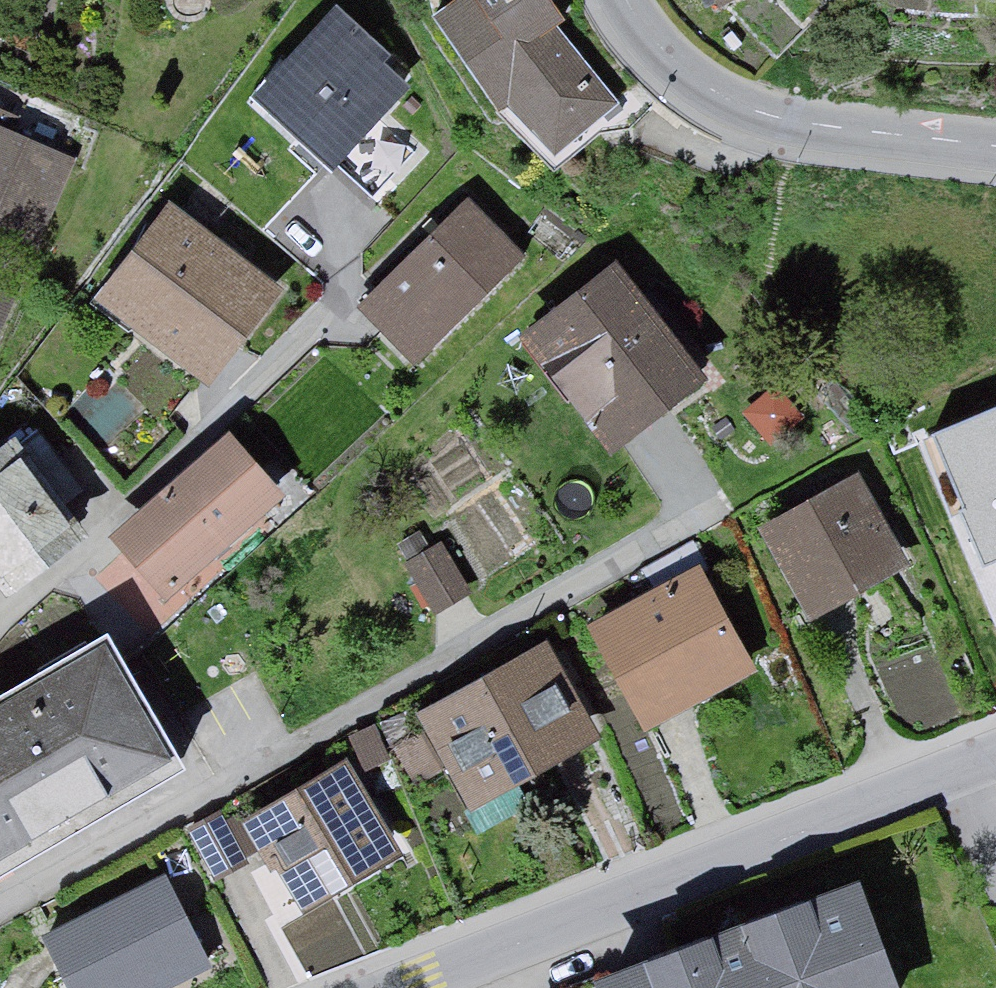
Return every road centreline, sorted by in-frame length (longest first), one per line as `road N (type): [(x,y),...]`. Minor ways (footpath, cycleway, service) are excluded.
road 1 (residential): [(406,987),(995,759)]
road 2 (residential): [(995,157),(749,118),(684,80),(629,0)]

